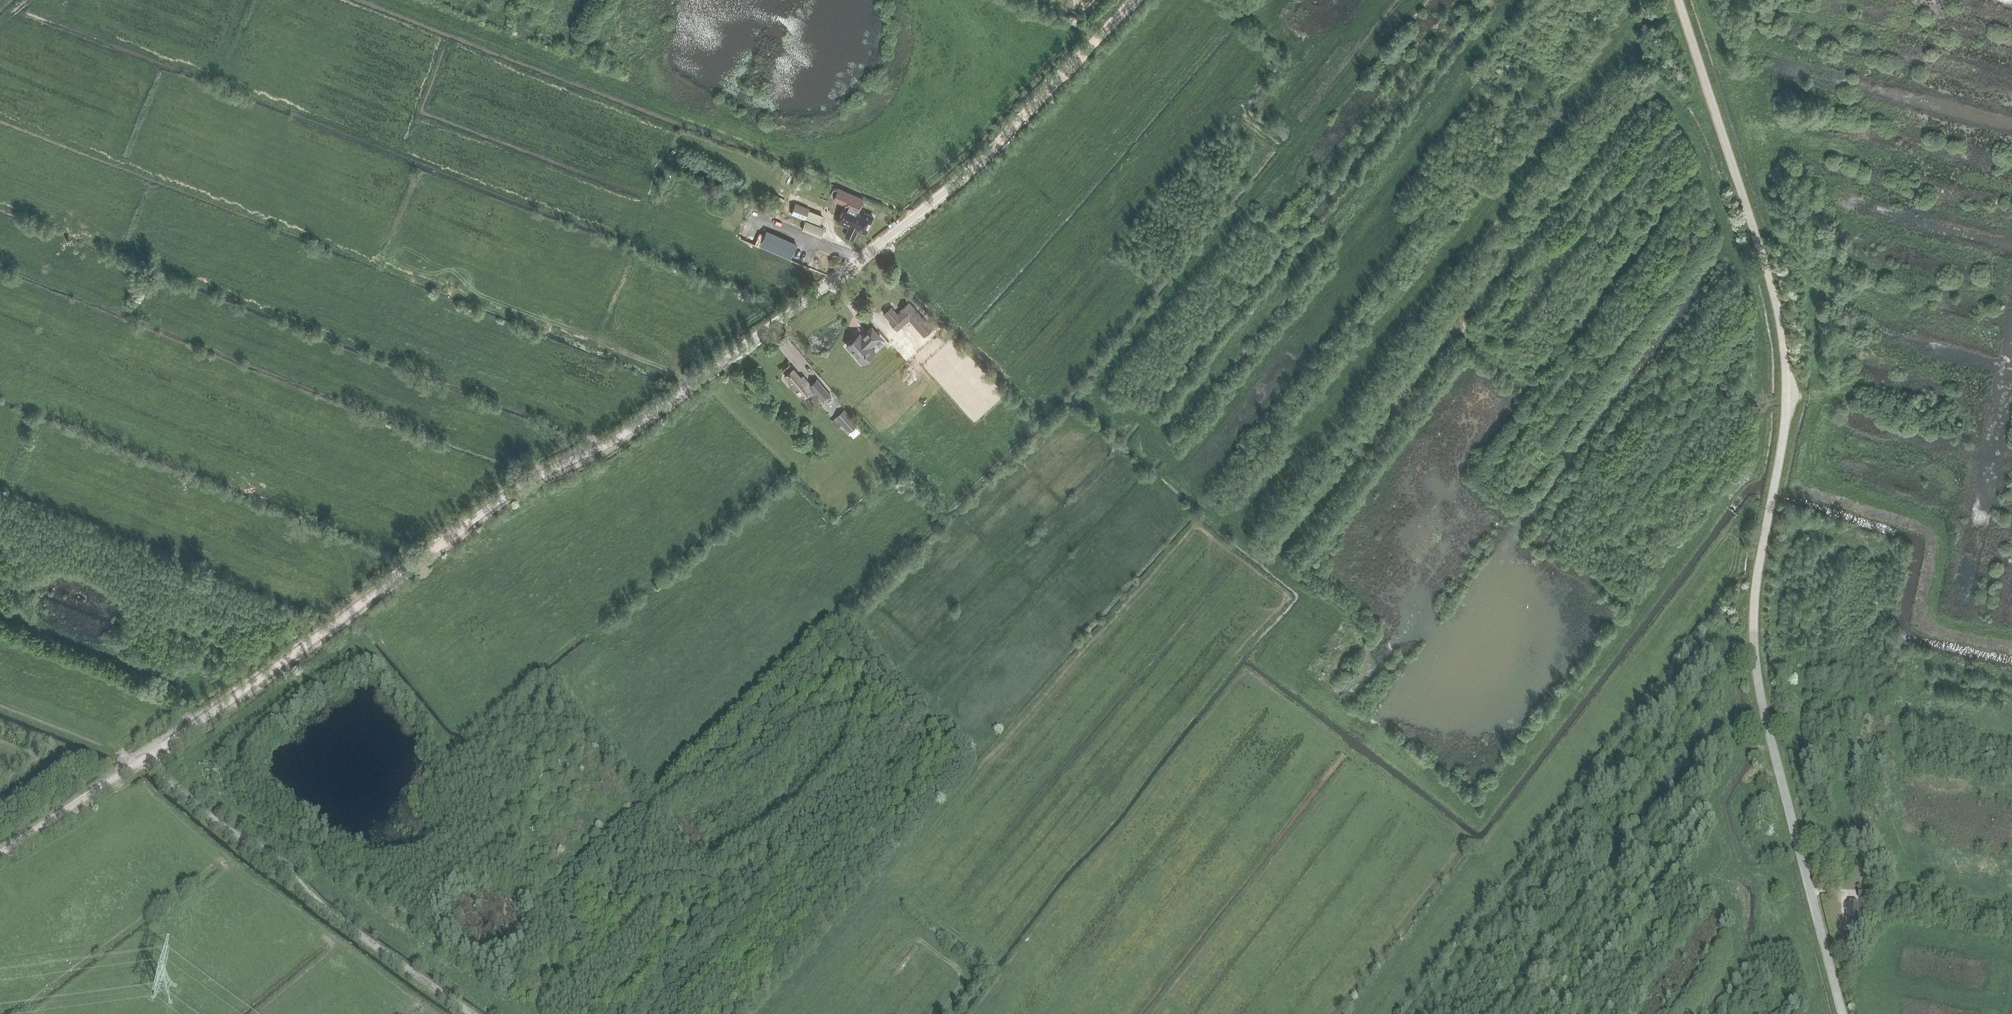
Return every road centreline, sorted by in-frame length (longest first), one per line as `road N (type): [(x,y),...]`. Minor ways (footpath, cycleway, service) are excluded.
road 1 (tertiary): [(147,758),(524,488),(645,422),(917,219),(1135,0)]
road 2 (unclassified): [(1842,1013),(1775,749),(1756,642),(1759,551),(1786,419),(1785,360),(1678,0)]
road 3 (unclassified): [(475,1013),(386,955),(275,856),(215,818),(147,758)]
road 4 (tertiary): [(0,854),(147,758)]

